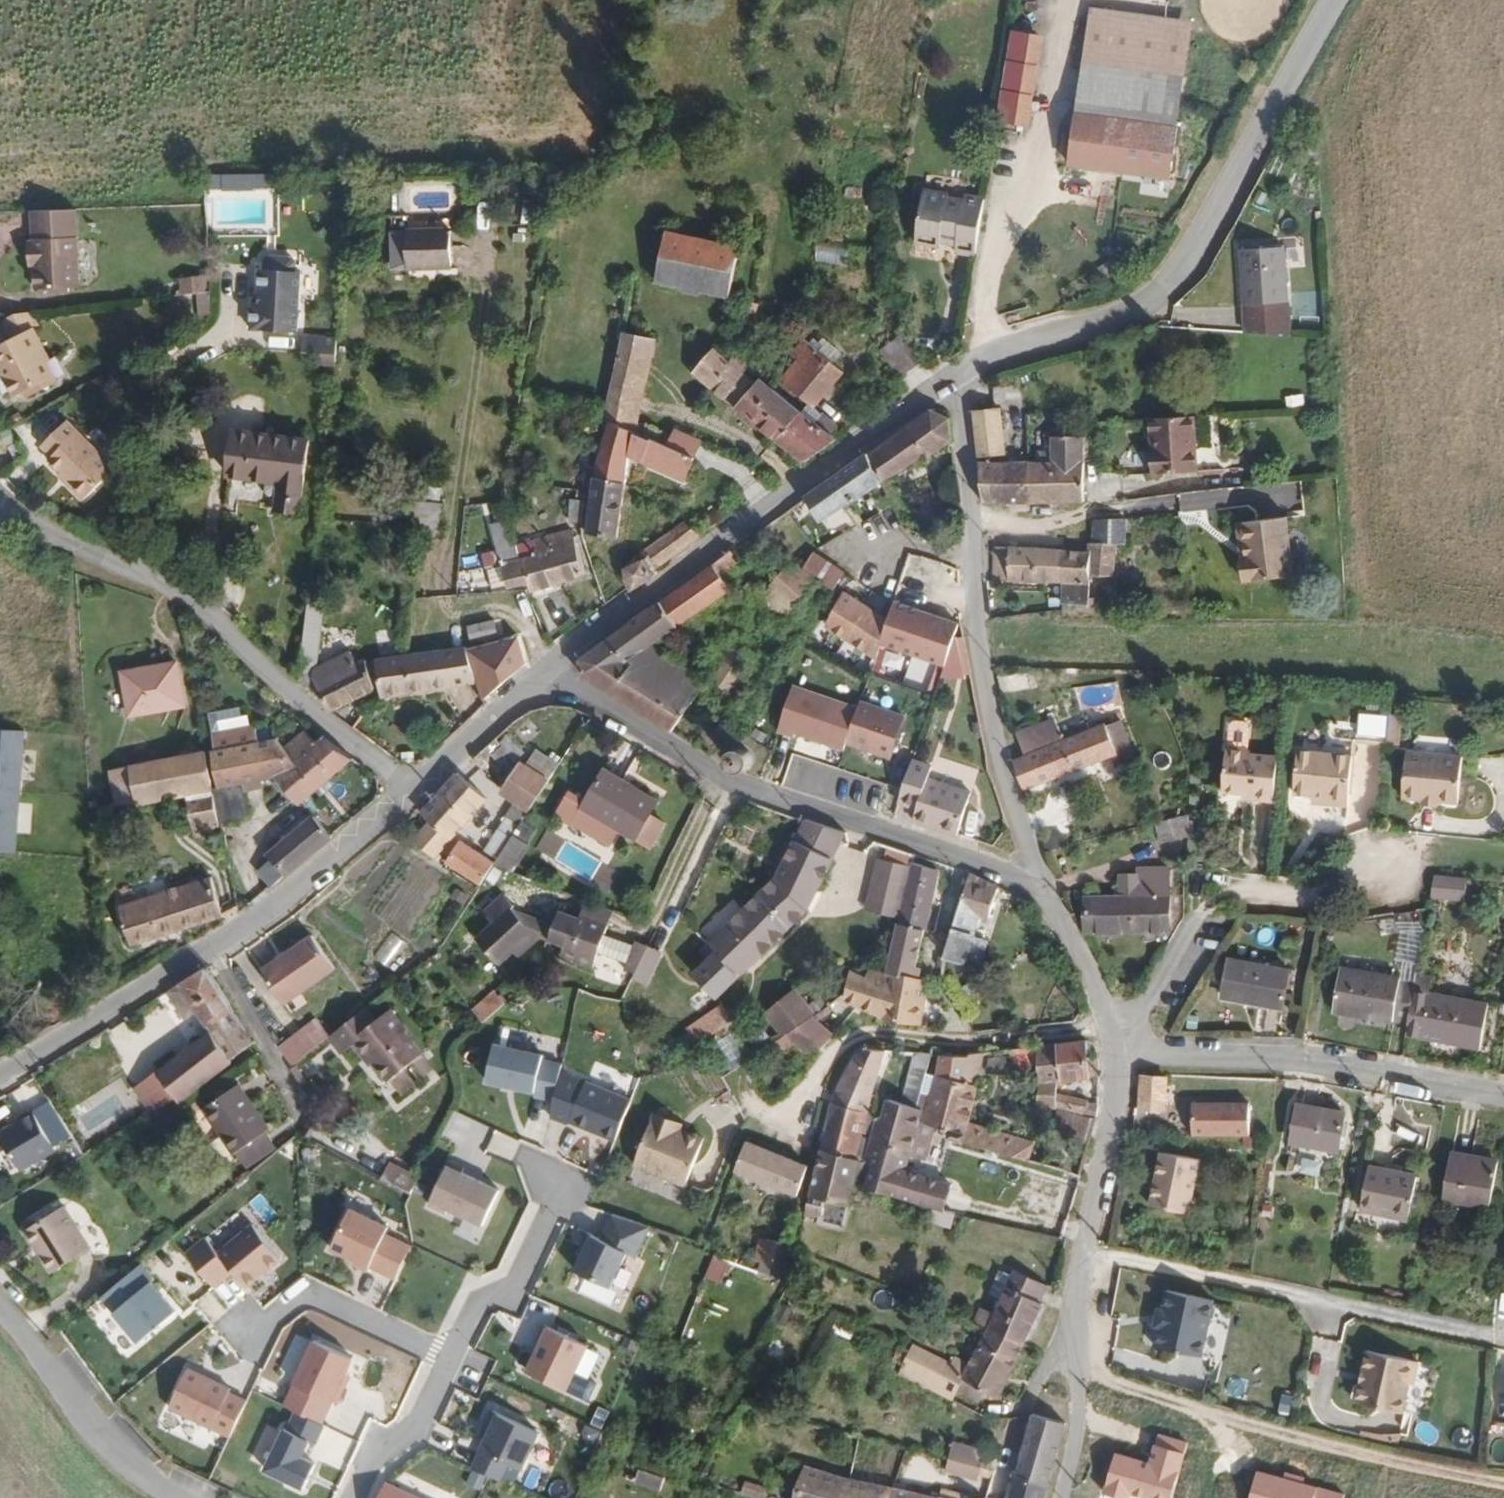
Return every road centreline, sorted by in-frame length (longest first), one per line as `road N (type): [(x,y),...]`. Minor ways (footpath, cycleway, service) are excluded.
road 1 (residential): [(1040,879),(690,763),(551,674)]
road 2 (unclassified): [(987,360),(1142,308),(1187,256),(1336,0)]
road 3 (residential): [(413,787),(286,699),(215,618),(77,548),(0,490)]
road 4 (residential): [(551,674),(524,623),(480,606),(450,612),(440,595),(489,265),(473,248)]
road 5 (residential): [(0,1080),(243,931),(413,787)]
road 6 (residential): [(1040,879),(993,724),(980,522),(960,380)]
road 7 (residential): [(551,674),(639,619),(960,380)]
road 8 (track): [(1082,1369),(1310,1441),(1503,1471)]
road 9 (residential): [(1124,1055),(1283,1058),(1503,1095)]
road 10 (residential): [(793,1131),(870,1047),(888,1040),(994,1044),(1068,1033),(1124,1055)]
road 11 (residential): [(1124,1055),(1214,901),(1238,893),(1315,897),(1385,868)]
road 12 (residential): [(0,1309),(77,1427),(141,1486),(166,1497)]
road 13 (residential): [(1063,1497),(1084,1417),(1076,1324),(1094,1258)]
road 14 (residential): [(1094,1258),(1332,1301)]
road 15 (residential): [(452,1356),(314,1292),(250,1340)]
road 16 (residential): [(1094,1258),(1132,1110),(1135,1076),(1124,1055)]
road 17 (residential): [(452,1356),(476,1304),(514,1290),(561,1188)]
road 18 (residential): [(1332,1301),(1318,1400),(1324,1415),(1387,1423),(1391,1399)]
road 19 (residential): [(1124,1055),(1083,951),(1040,879)]
road 20 (residential): [(1037,190),(1080,0)]
road 21 (residential): [(987,360),(983,323),(1005,218),(1037,190)]
road 22 (residential): [(413,787),(551,674)]
road 23 (residential): [(354,1497),(378,1450),(421,1423),(452,1356)]
road 24 (residential): [(1332,1301),(1503,1332)]

